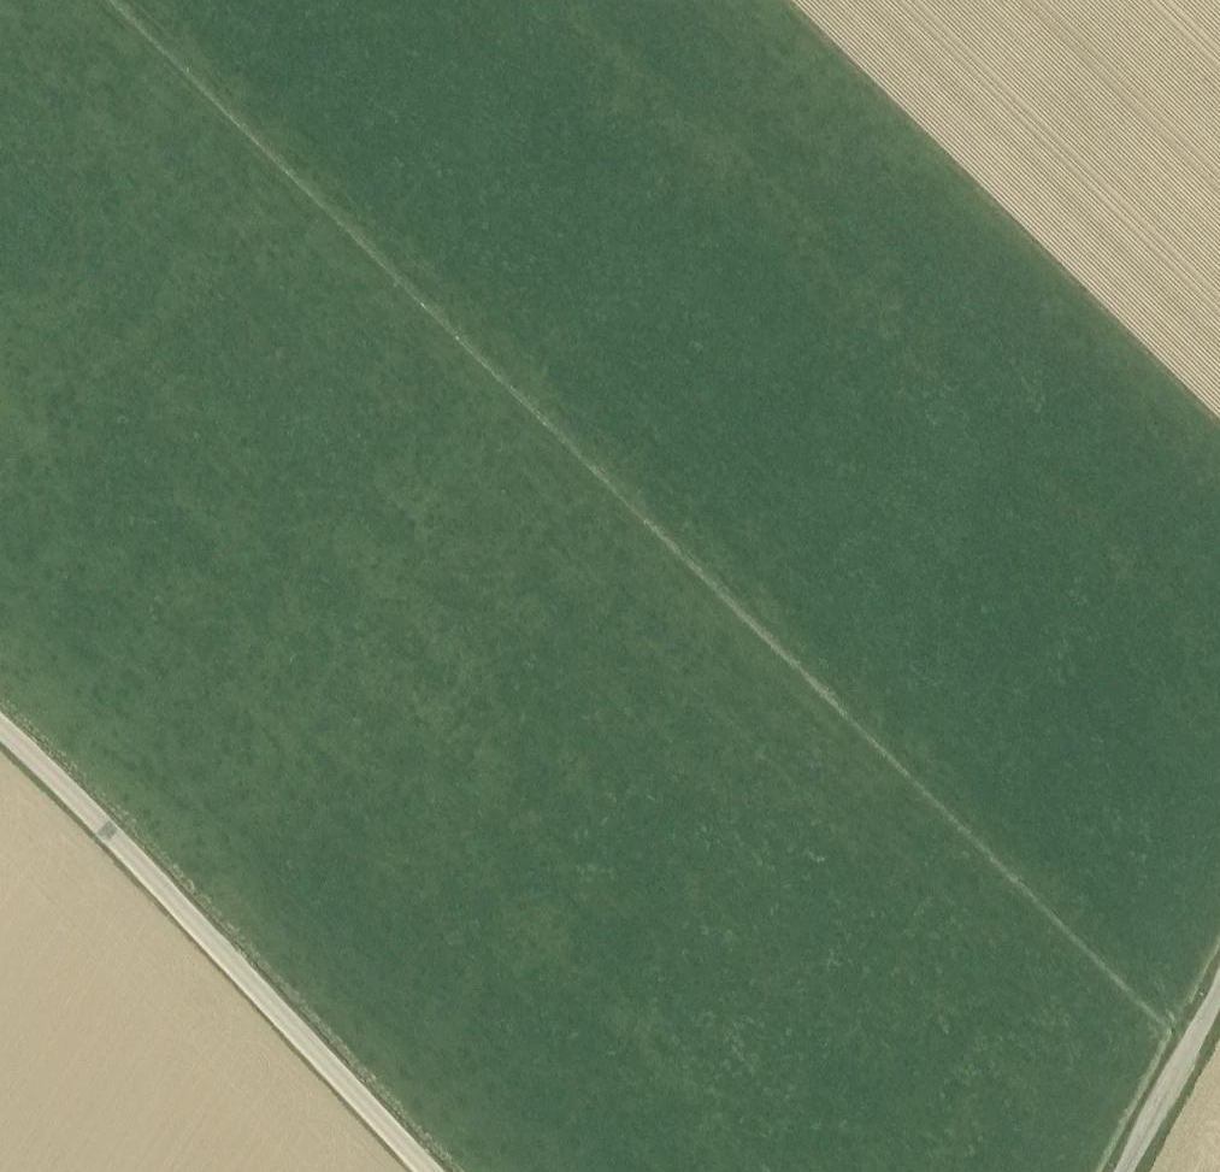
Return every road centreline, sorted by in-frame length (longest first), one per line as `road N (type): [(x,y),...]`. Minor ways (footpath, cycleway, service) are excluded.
road 1 (unclassified): [(0,734),(429,1171)]
road 2 (unclassified): [(1123,1171),(1219,991)]

